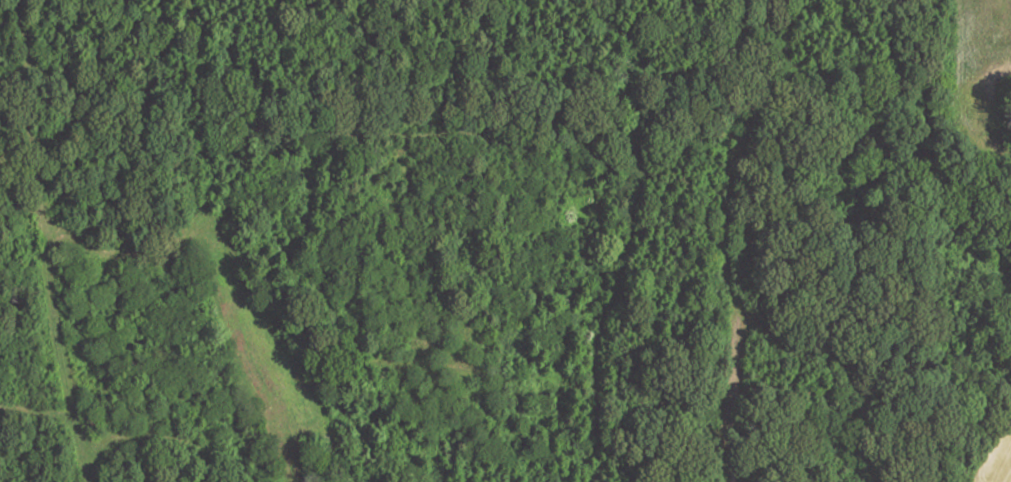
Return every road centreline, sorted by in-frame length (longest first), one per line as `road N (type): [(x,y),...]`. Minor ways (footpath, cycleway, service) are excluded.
road 1 (track): [(86,481),(34,182)]

